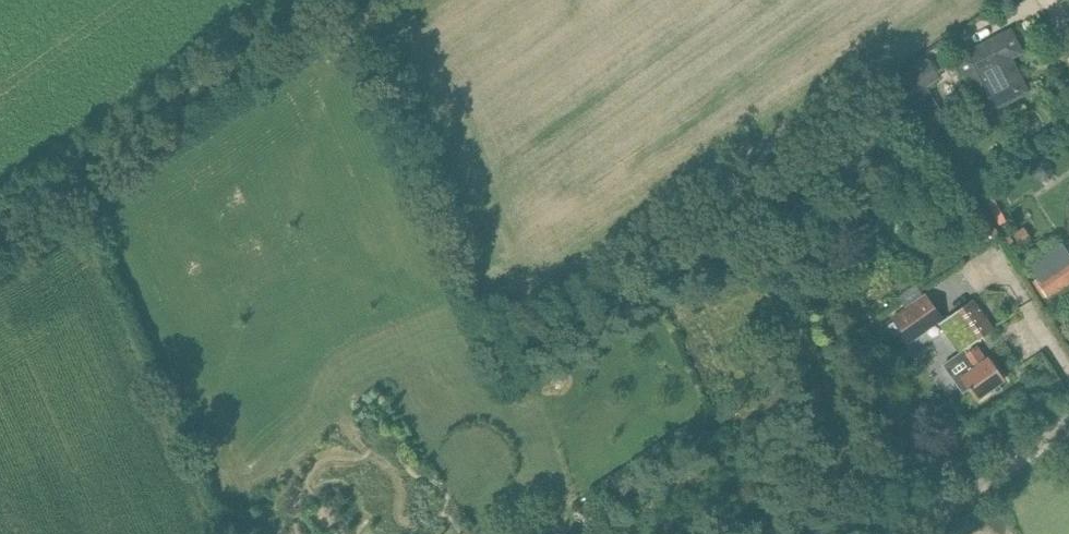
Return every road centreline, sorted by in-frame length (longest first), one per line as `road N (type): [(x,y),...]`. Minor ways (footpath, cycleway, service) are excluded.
road 1 (track): [(302,0),(0,212)]
road 2 (unclassified): [(892,533),(1068,421)]

